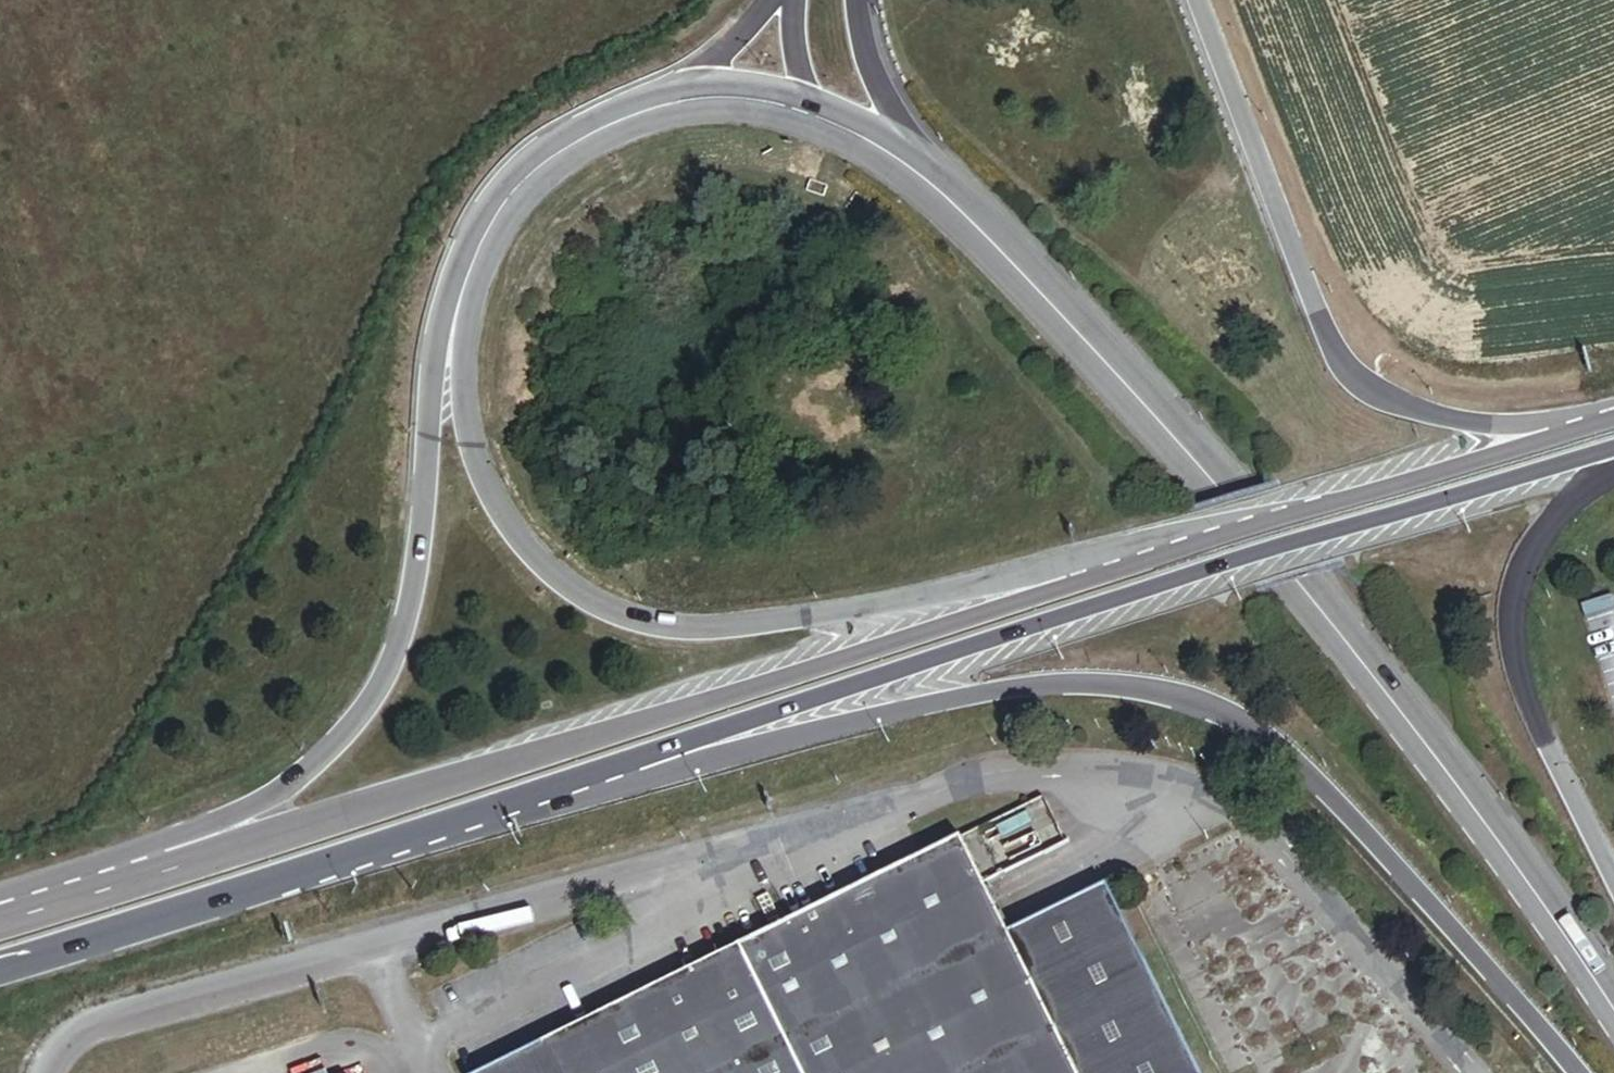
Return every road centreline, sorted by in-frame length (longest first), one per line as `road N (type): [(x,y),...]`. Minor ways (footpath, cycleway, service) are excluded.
road 1 (tertiary): [(403,819),(1056,687),(1189,703),(1253,731),(1299,772),(1577,1072)]
road 2 (tertiary): [(1613,1009),(1455,775),(1185,448),(938,185)]
road 3 (tertiary): [(1158,575),(702,641),(573,595),(480,489),(452,429),(439,358)]
road 4 (primary): [(1158,575),(403,819)]
road 5 (primary): [(439,358),(408,611),(377,689),(349,733),(294,780),(26,911)]
road 6 (tertiary): [(1613,414),(1542,425),(1461,424),(1371,392),(1342,359),(1315,306),(1197,0)]
road 7 (primary): [(1613,434),(1158,575)]
road 8 (primary): [(1613,882),(1510,643),(1512,585),(1546,525),(1613,476)]
road 9 (primary): [(0,974),(403,819)]
road 10 (primary): [(403,819),(26,911)]
road 11 (tertiary): [(667,104),(534,161),(449,287),(439,358)]
road 12 (tertiary): [(938,185),(881,97),(857,0)]
road 13 (tertiary): [(938,185),(798,114)]
road 14 (tertiary): [(780,0),(667,104)]
road 15 (tertiary): [(798,114),(749,102),(667,104)]

